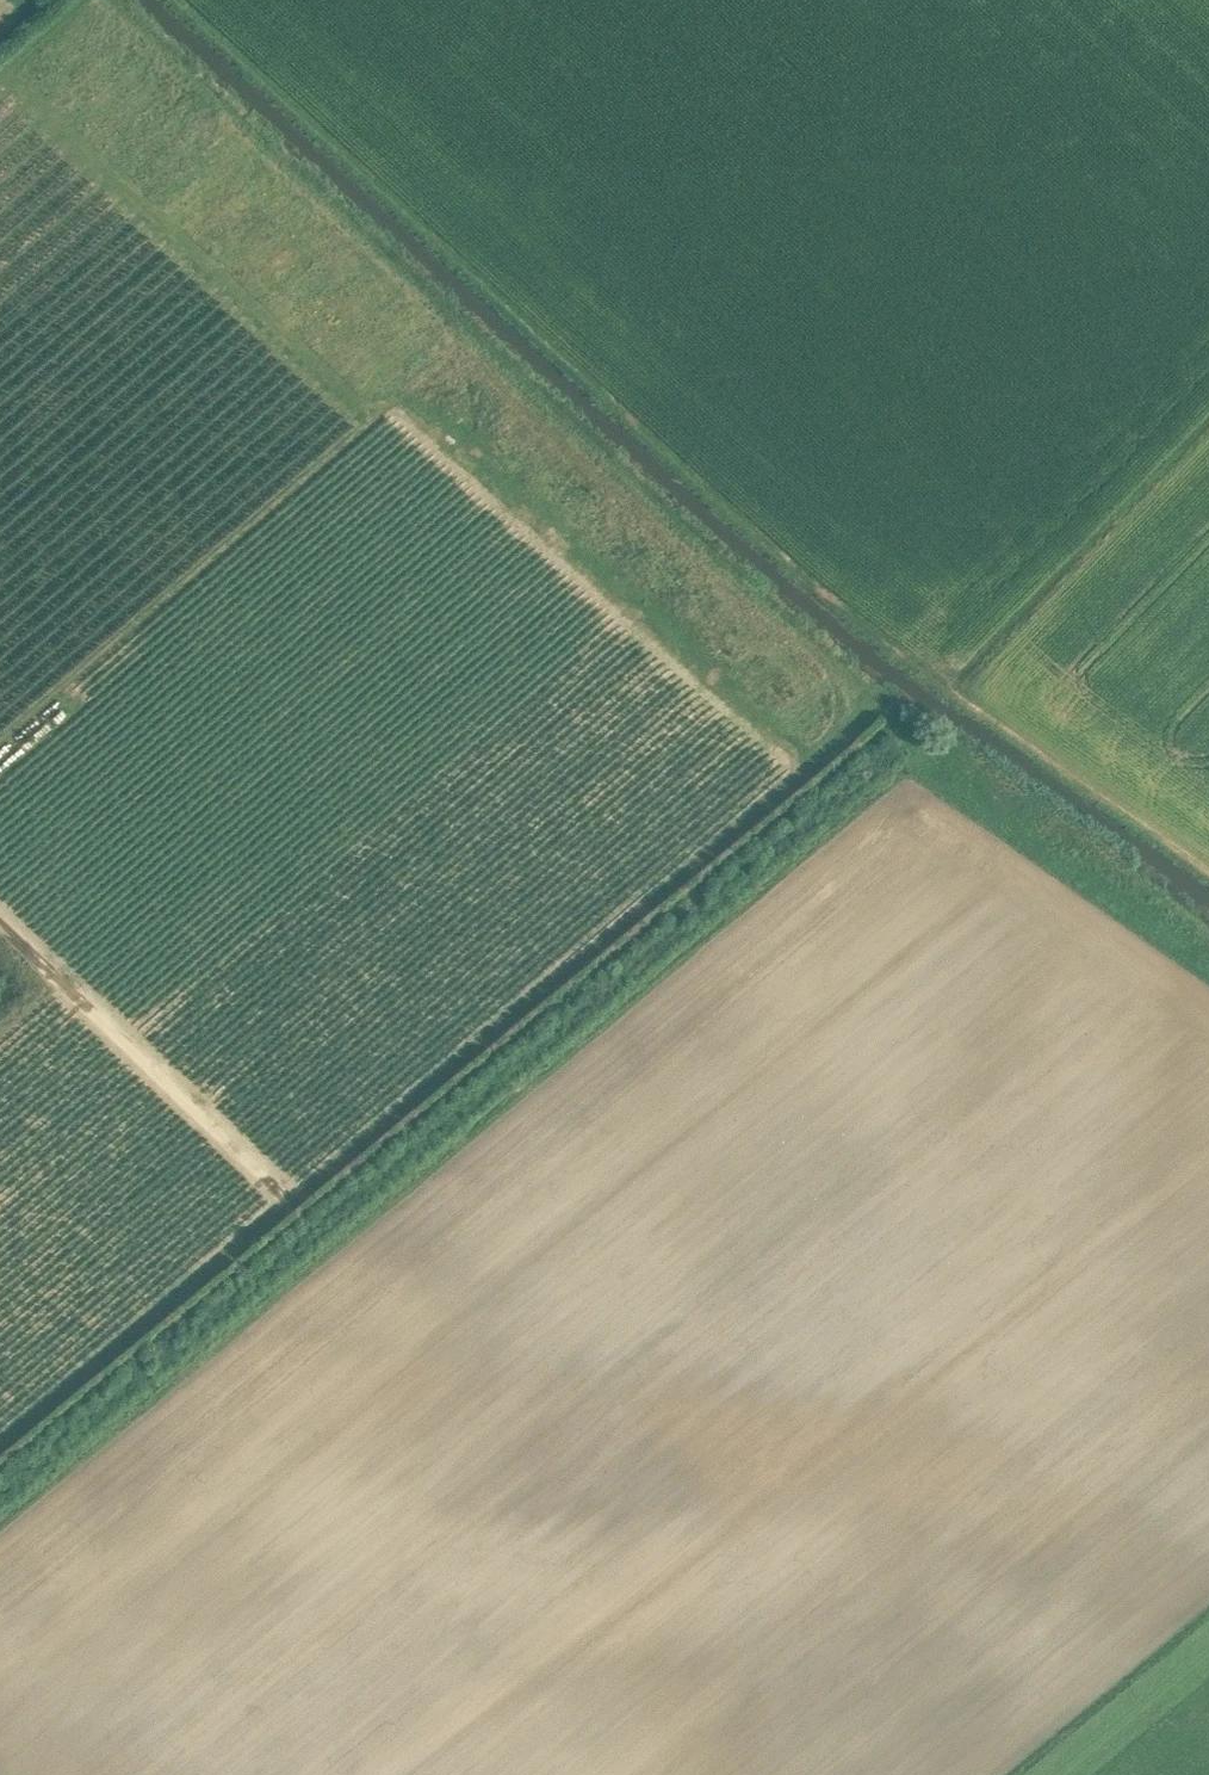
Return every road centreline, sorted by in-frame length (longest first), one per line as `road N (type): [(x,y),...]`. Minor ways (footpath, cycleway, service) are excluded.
road 1 (track): [(0,927),(276,1187)]

